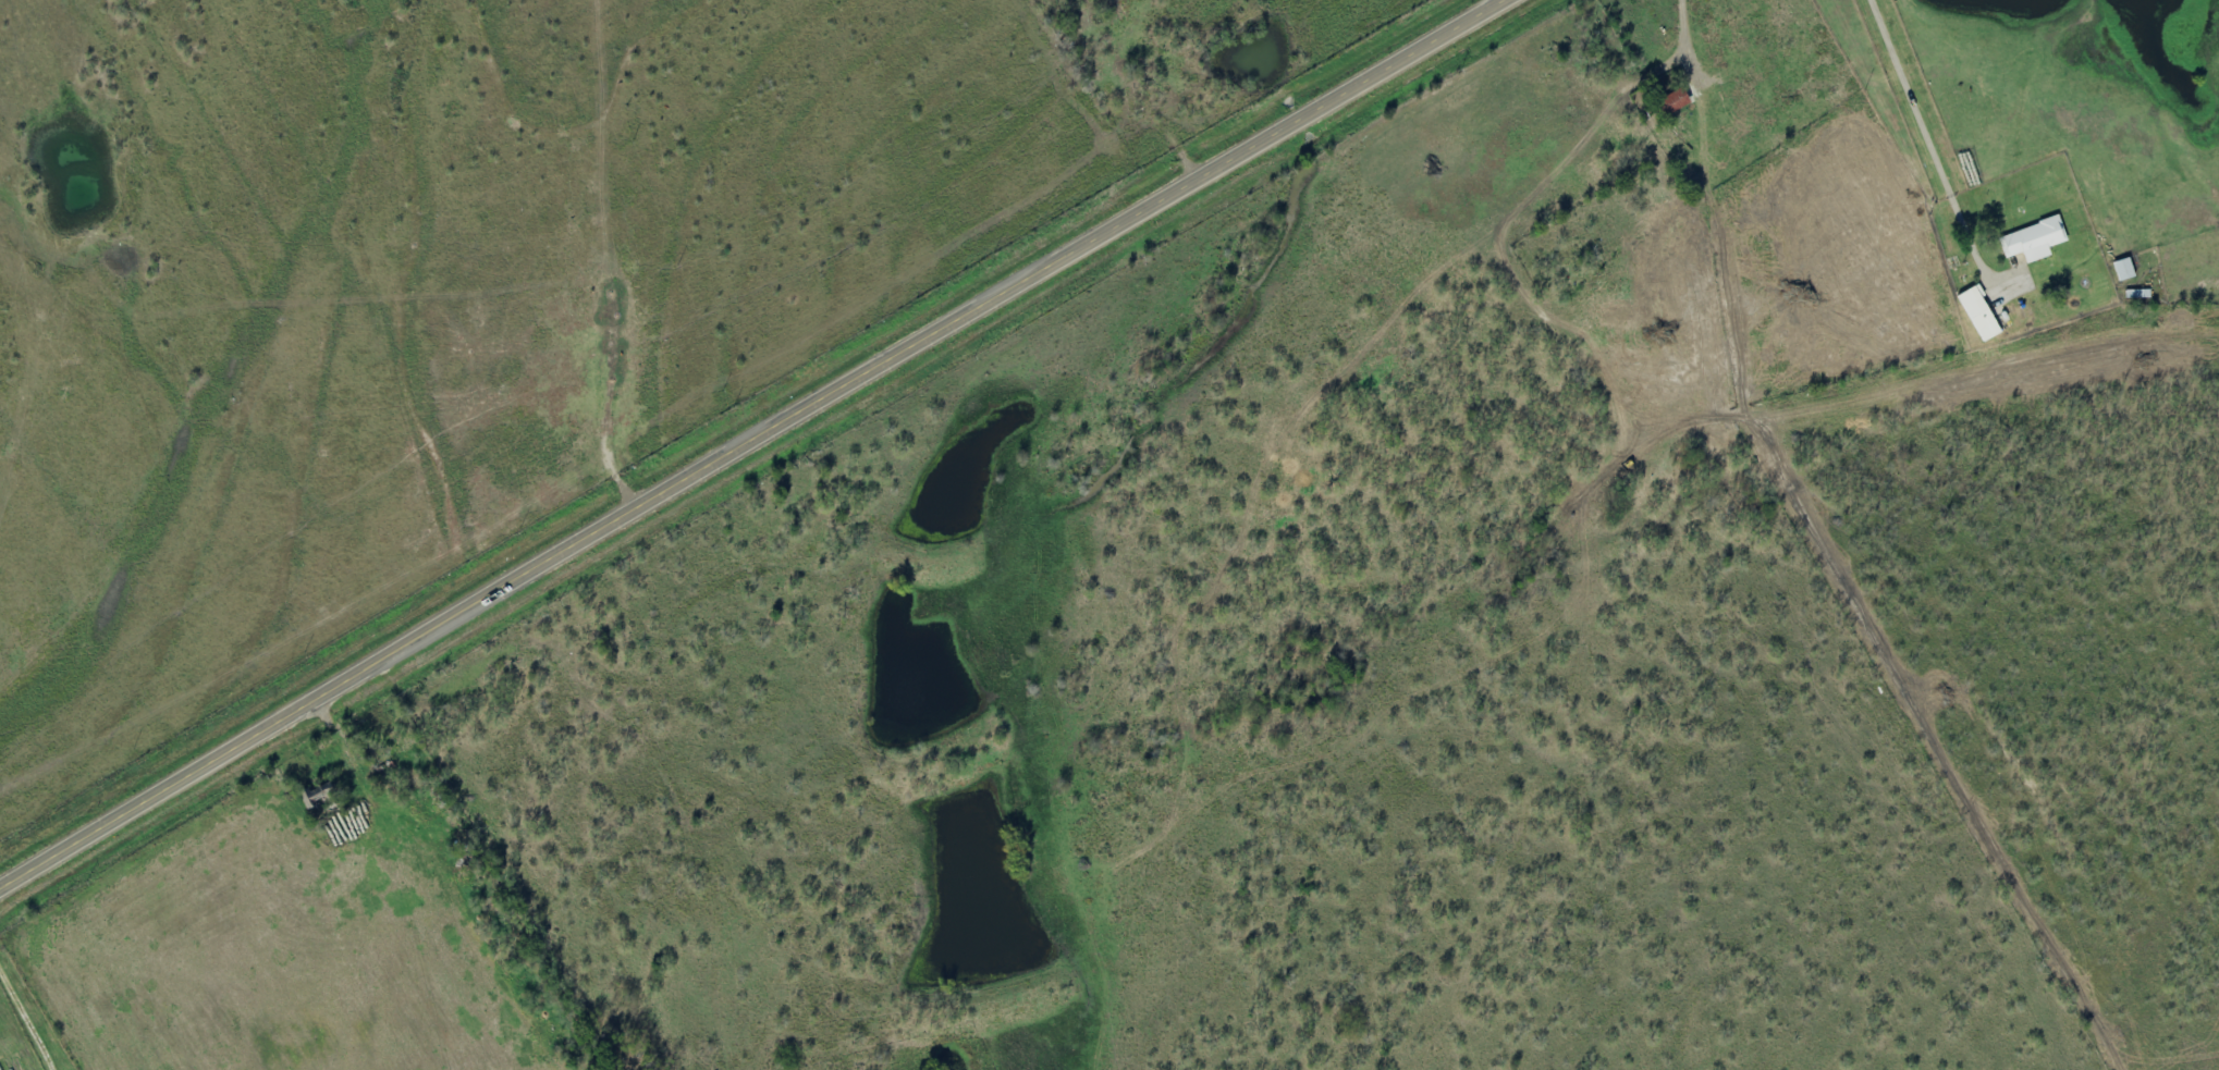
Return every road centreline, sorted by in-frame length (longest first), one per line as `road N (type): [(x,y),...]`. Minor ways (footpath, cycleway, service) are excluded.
road 1 (secondary): [(1514,0),(0,893)]

